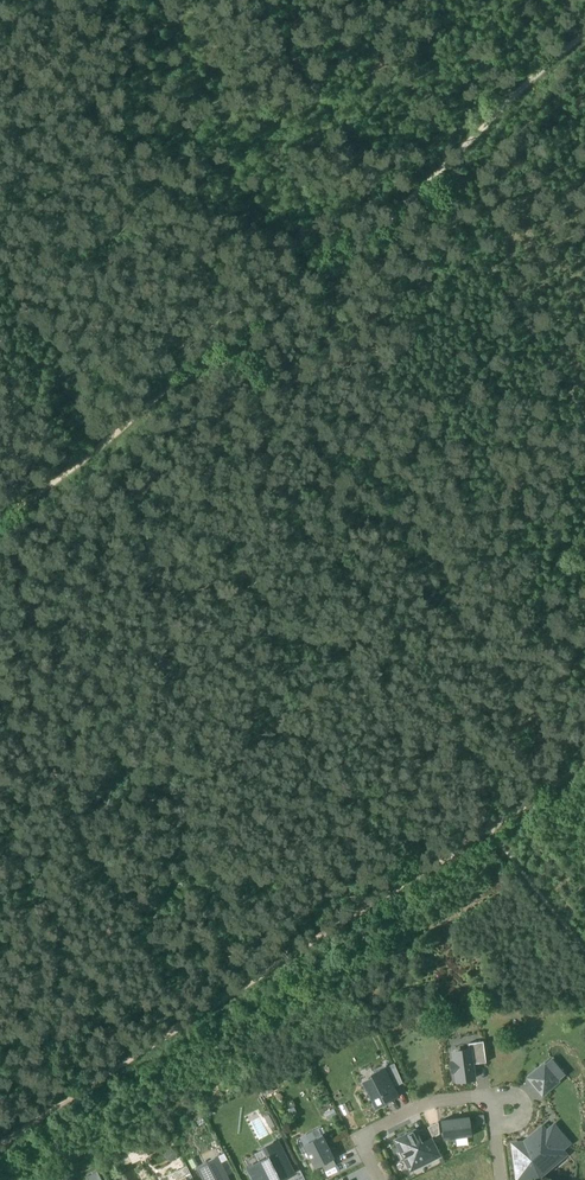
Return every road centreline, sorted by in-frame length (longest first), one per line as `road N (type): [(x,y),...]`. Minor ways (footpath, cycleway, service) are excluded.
road 1 (track): [(584,32),(418,191),(0,525)]
road 2 (track): [(0,1151),(584,764)]
road 3 (track): [(418,191),(482,246),(584,409)]
road 4 (track): [(275,35),(350,142),(405,201)]
road 5 (residential): [(381,1179),(358,1133),(423,1104),(487,1094)]

